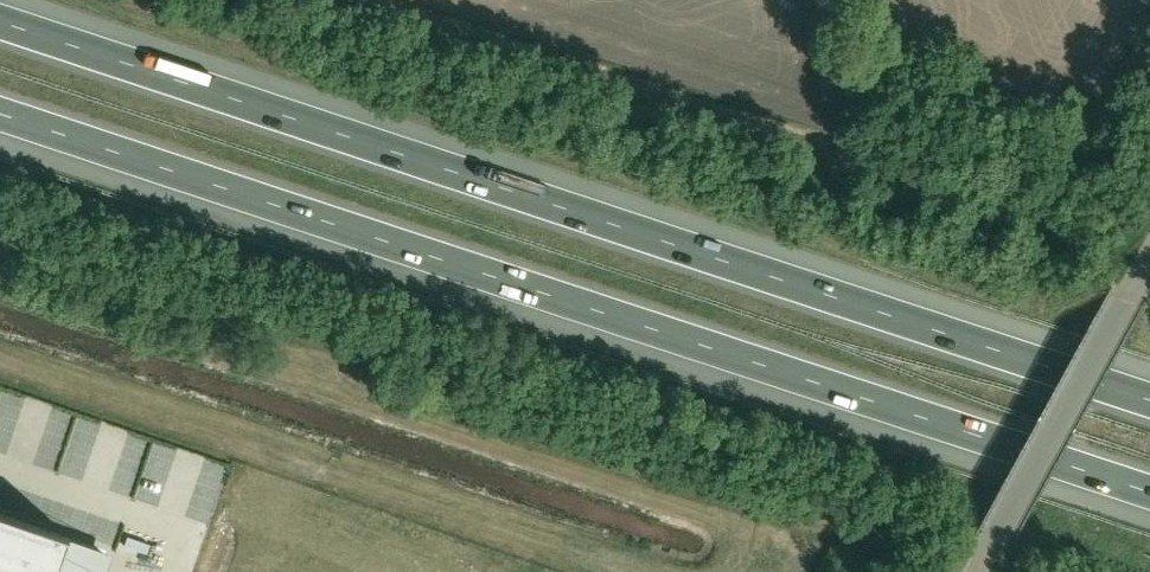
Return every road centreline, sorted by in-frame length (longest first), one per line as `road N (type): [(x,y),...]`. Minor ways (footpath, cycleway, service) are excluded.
road 1 (motorway): [(0,113),(1149,492)]
road 2 (motorway): [(1149,399),(0,21)]
road 3 (unclassified): [(974,571),(1149,253)]

